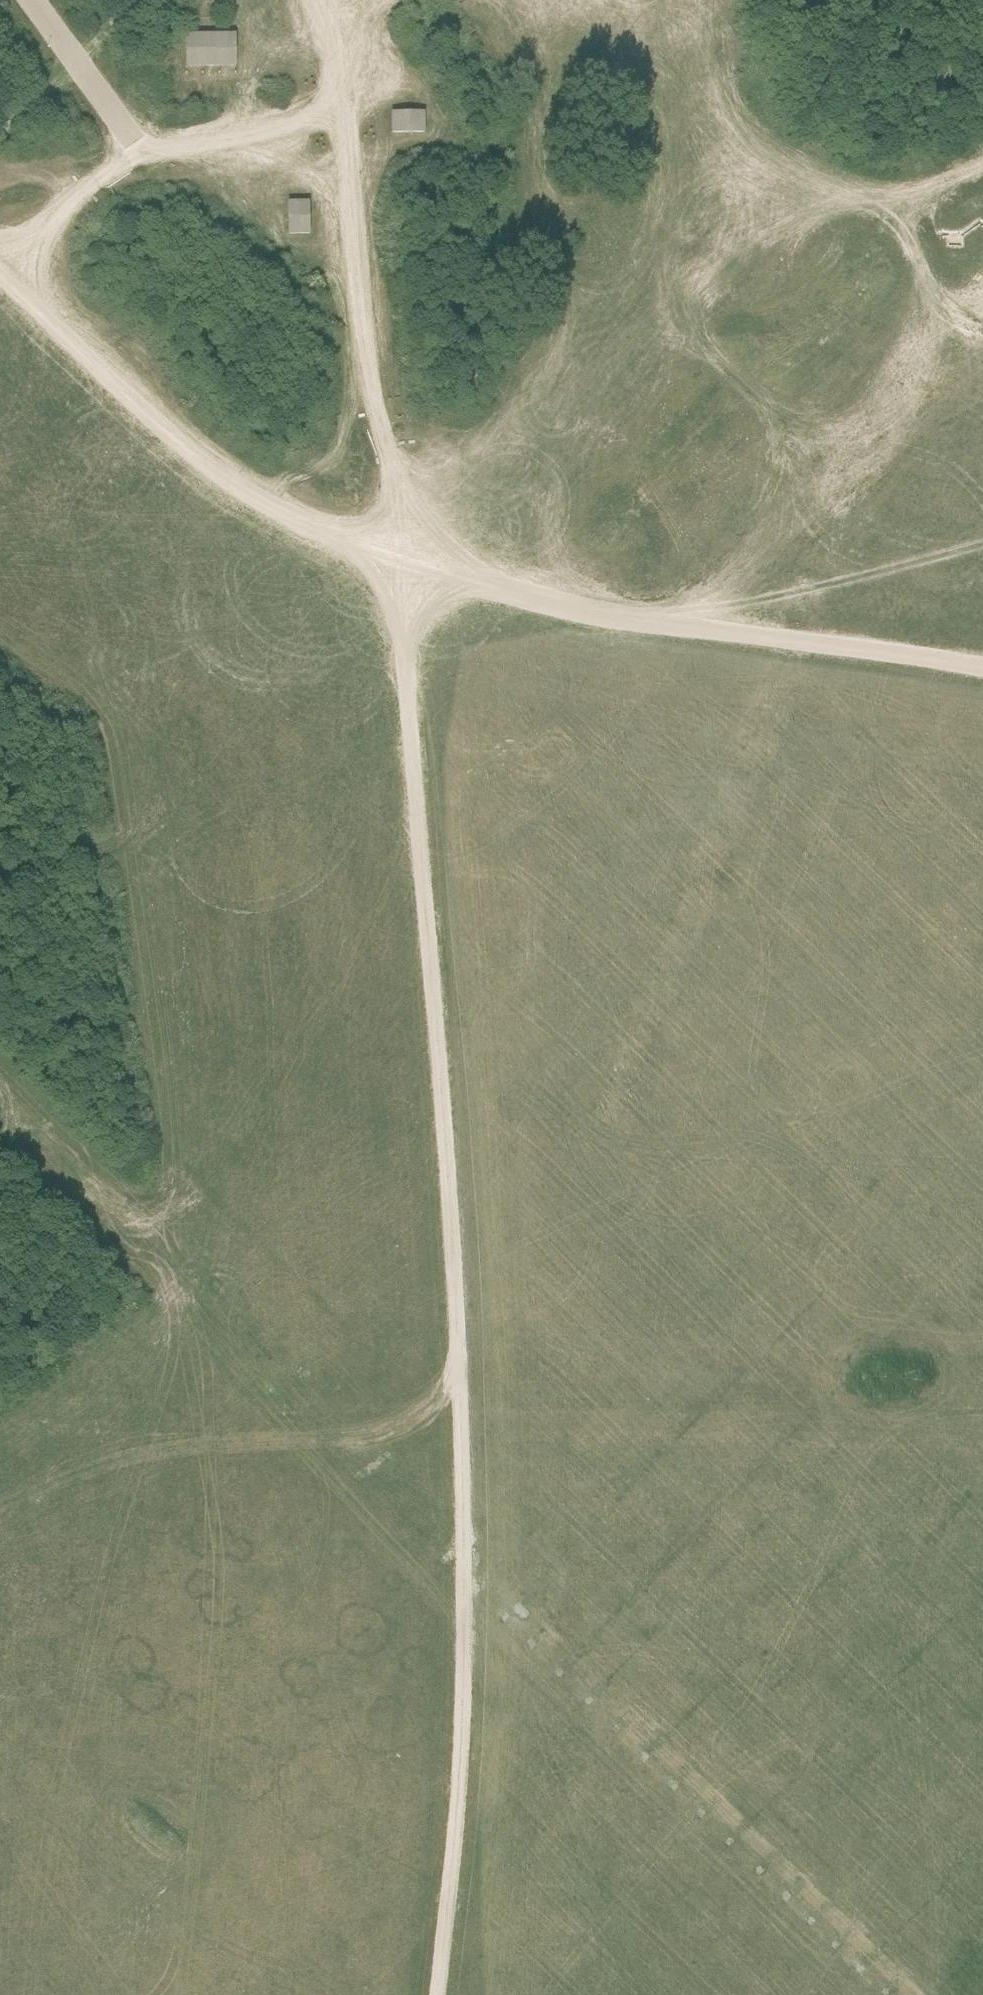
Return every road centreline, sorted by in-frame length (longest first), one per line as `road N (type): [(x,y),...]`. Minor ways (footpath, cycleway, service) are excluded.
road 1 (track): [(392,551),(459,1313),(465,1695),(432,1994)]
road 2 (track): [(392,551),(982,667)]
road 3 (track): [(0,266),(165,423),(288,508),(392,551)]

